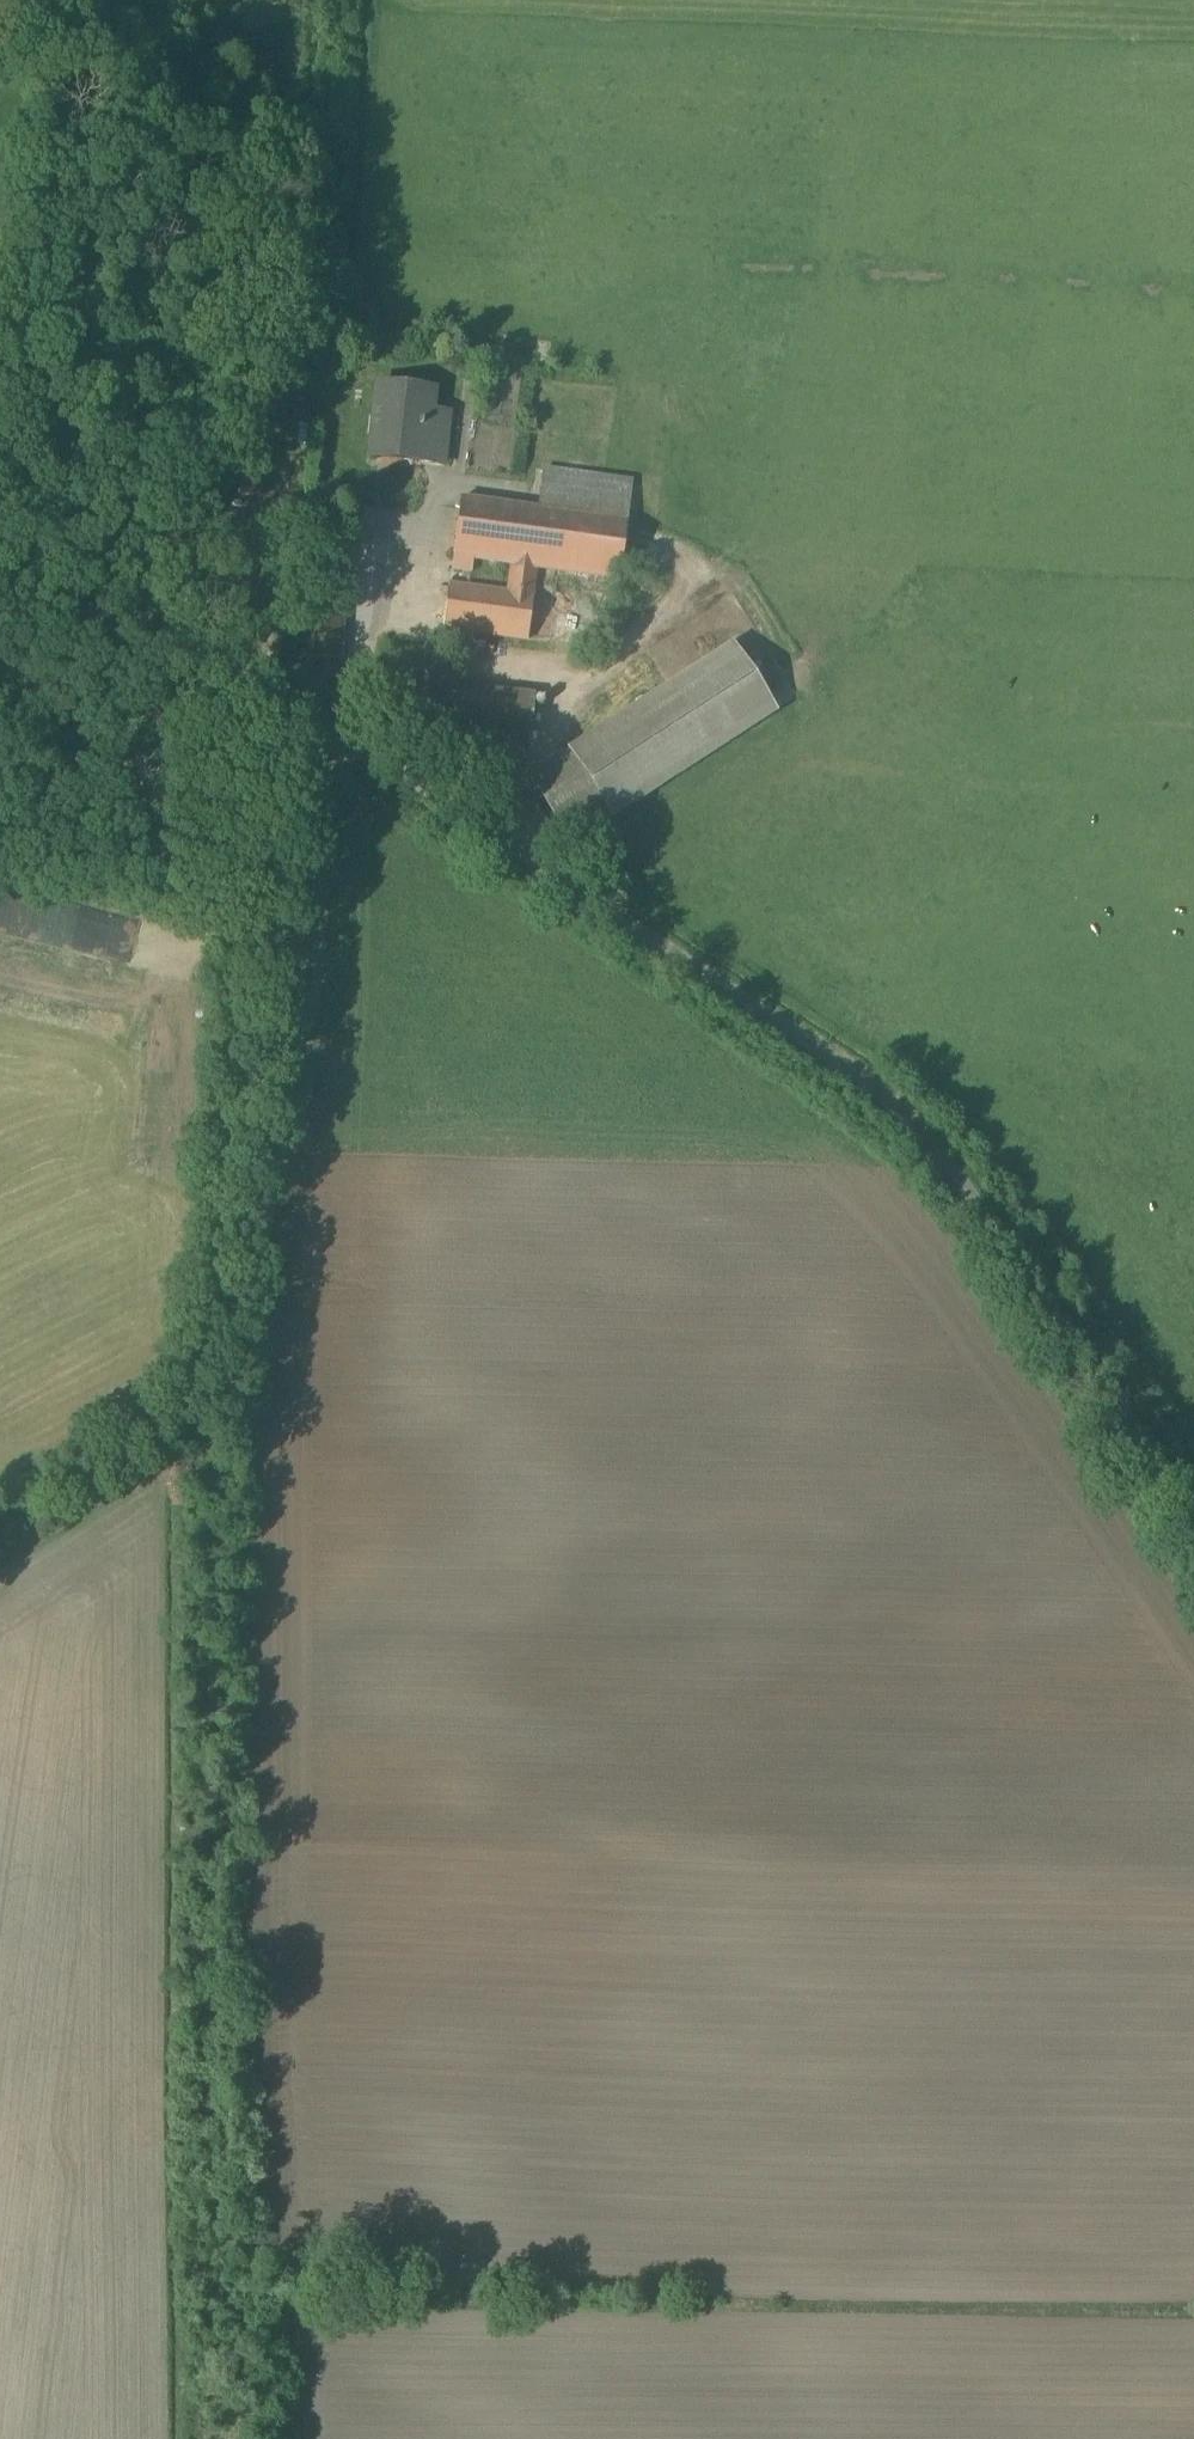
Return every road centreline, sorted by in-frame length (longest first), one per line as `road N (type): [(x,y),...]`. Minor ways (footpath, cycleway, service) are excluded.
road 1 (track): [(0,1541),(183,1434),(209,1385),(226,1256),(296,152),(0,3)]
road 2 (unclassified): [(1193,1512),(899,1106),(548,835)]

